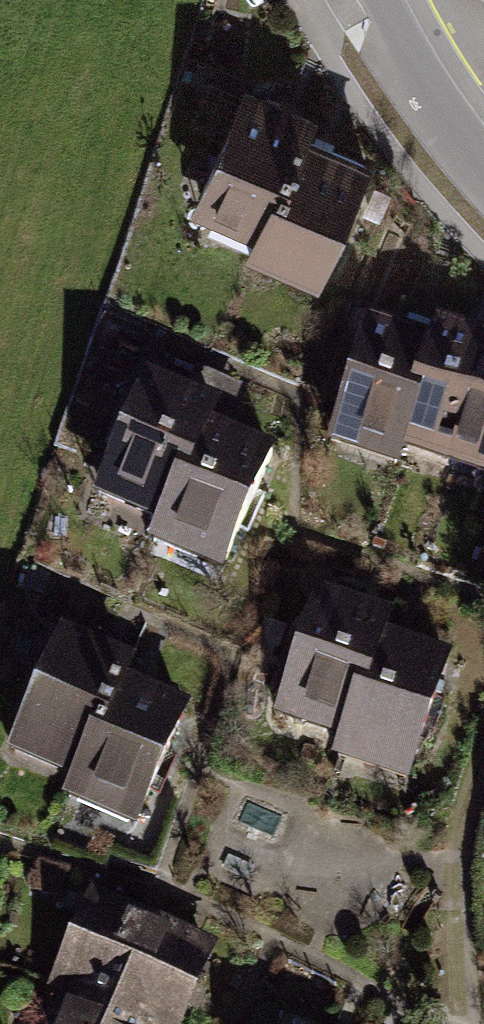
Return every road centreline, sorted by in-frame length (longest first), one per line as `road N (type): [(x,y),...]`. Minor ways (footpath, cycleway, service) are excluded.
road 1 (residential): [(364,0),(388,44),(483,164)]

